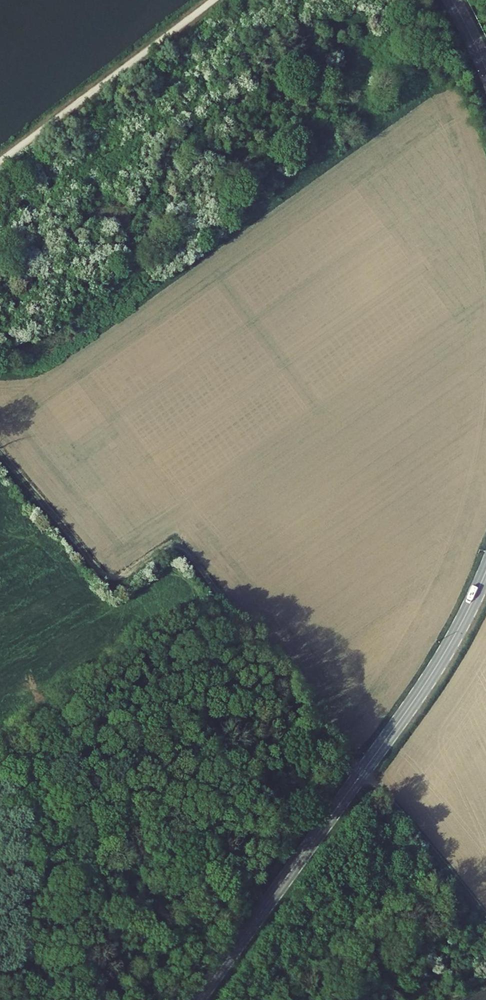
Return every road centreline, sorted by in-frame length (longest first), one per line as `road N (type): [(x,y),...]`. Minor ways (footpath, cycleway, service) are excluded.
road 1 (tertiary): [(485,571),(430,677),(198,999)]

